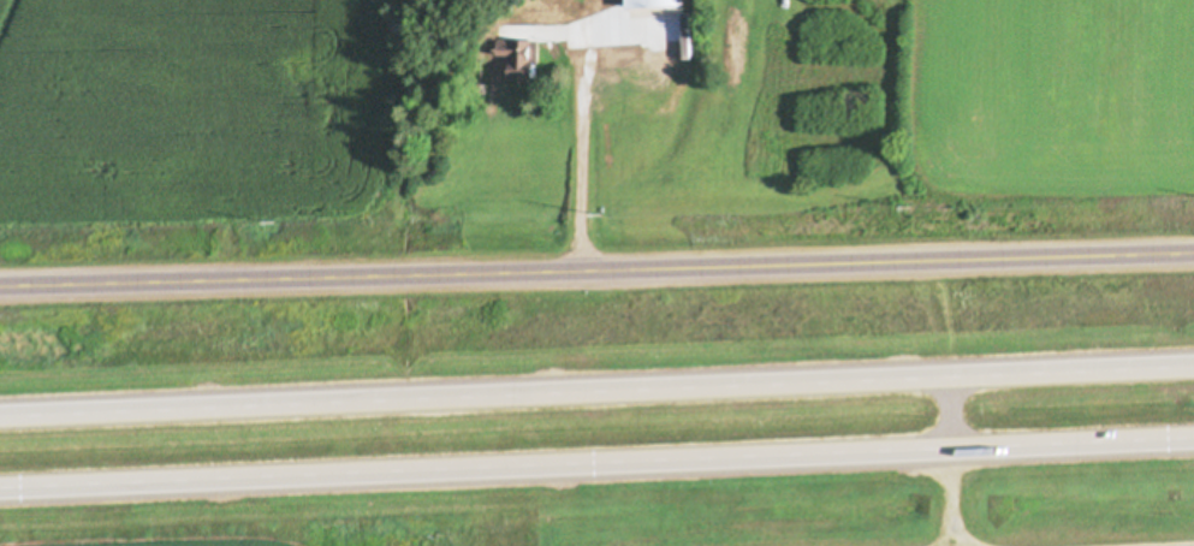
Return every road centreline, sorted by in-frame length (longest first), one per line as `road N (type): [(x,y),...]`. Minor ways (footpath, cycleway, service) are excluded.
road 1 (trunk): [(0,501),(1193,448)]
road 2 (trunk): [(1193,355),(0,398)]
road 3 (secondary): [(0,298),(1193,260)]

